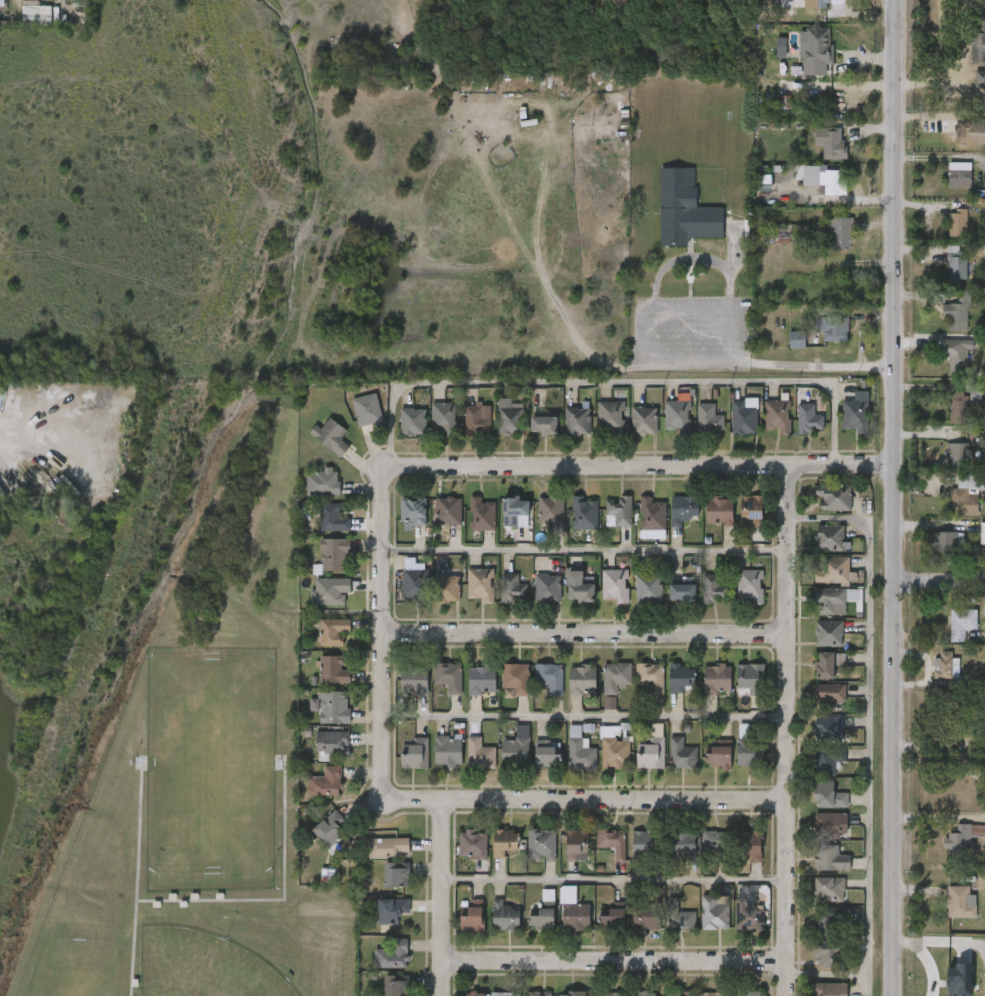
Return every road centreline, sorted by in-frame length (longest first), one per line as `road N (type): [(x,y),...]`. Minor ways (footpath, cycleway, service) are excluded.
road 1 (tertiary): [(893,0),(894,995)]
road 2 (residential): [(788,465),(786,995)]
road 3 (residential): [(895,465),(389,466)]
road 4 (residential): [(787,801),(402,802),(385,792),(383,780)]
road 5 (residential): [(383,633),(787,634)]
road 6 (residential): [(786,963),(442,962)]
road 7 (residential): [(389,466),(380,484),(383,780)]
road 8 (residential): [(443,800),(442,995)]

